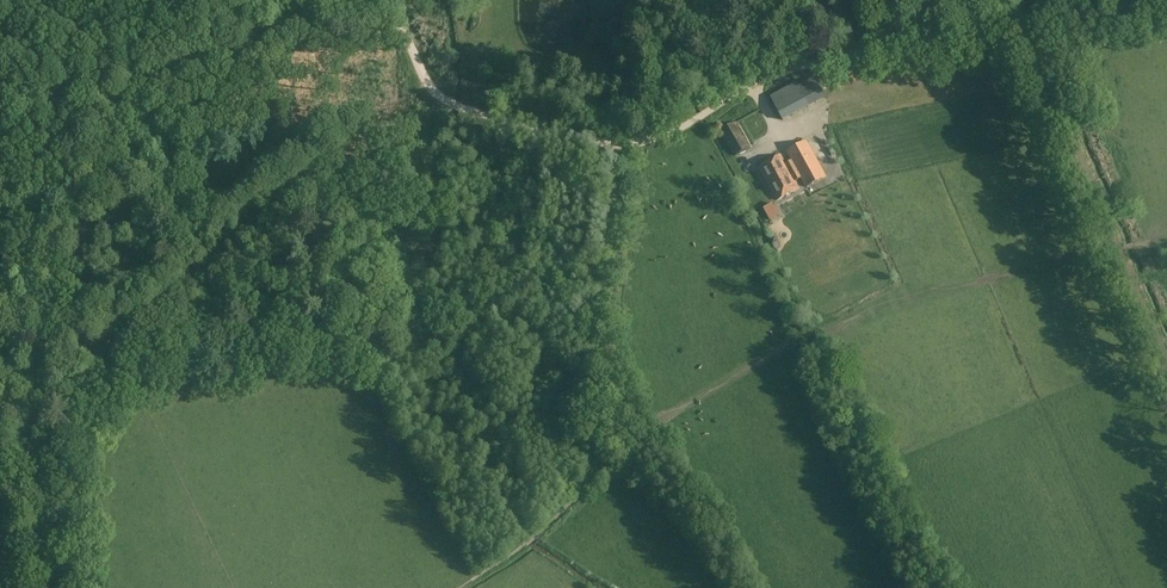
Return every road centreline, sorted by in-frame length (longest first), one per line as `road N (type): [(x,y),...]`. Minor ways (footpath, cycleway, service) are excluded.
road 1 (track): [(1116,246),(812,331),(781,347),(655,428),(528,544),(459,587)]
road 2 (tertiary): [(45,587),(36,370),(154,0)]
road 3 (track): [(647,152),(645,141),(614,145),(449,103),(394,22),(150,15)]
road 4 (track): [(1135,0),(802,65),(645,141)]
road 5 (track): [(1018,22),(1166,362)]

